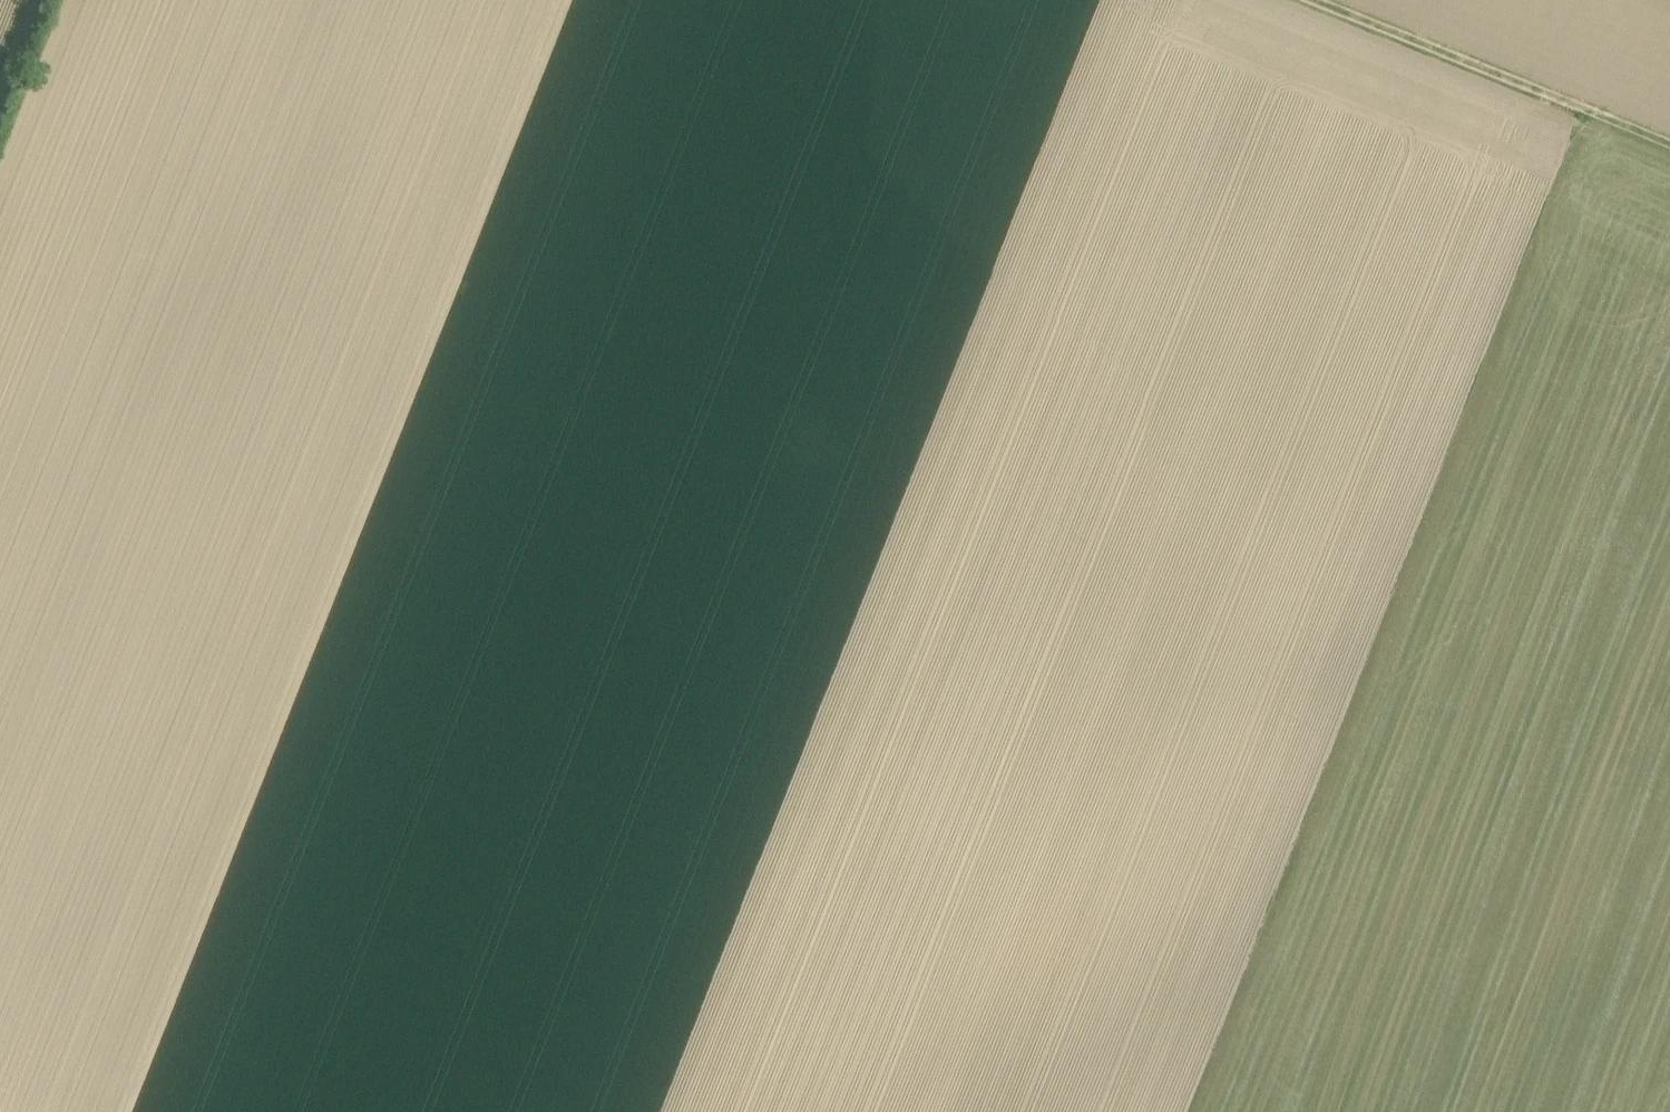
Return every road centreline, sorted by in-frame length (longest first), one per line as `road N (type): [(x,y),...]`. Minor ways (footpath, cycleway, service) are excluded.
road 1 (track): [(1296,0),(1669,143)]

